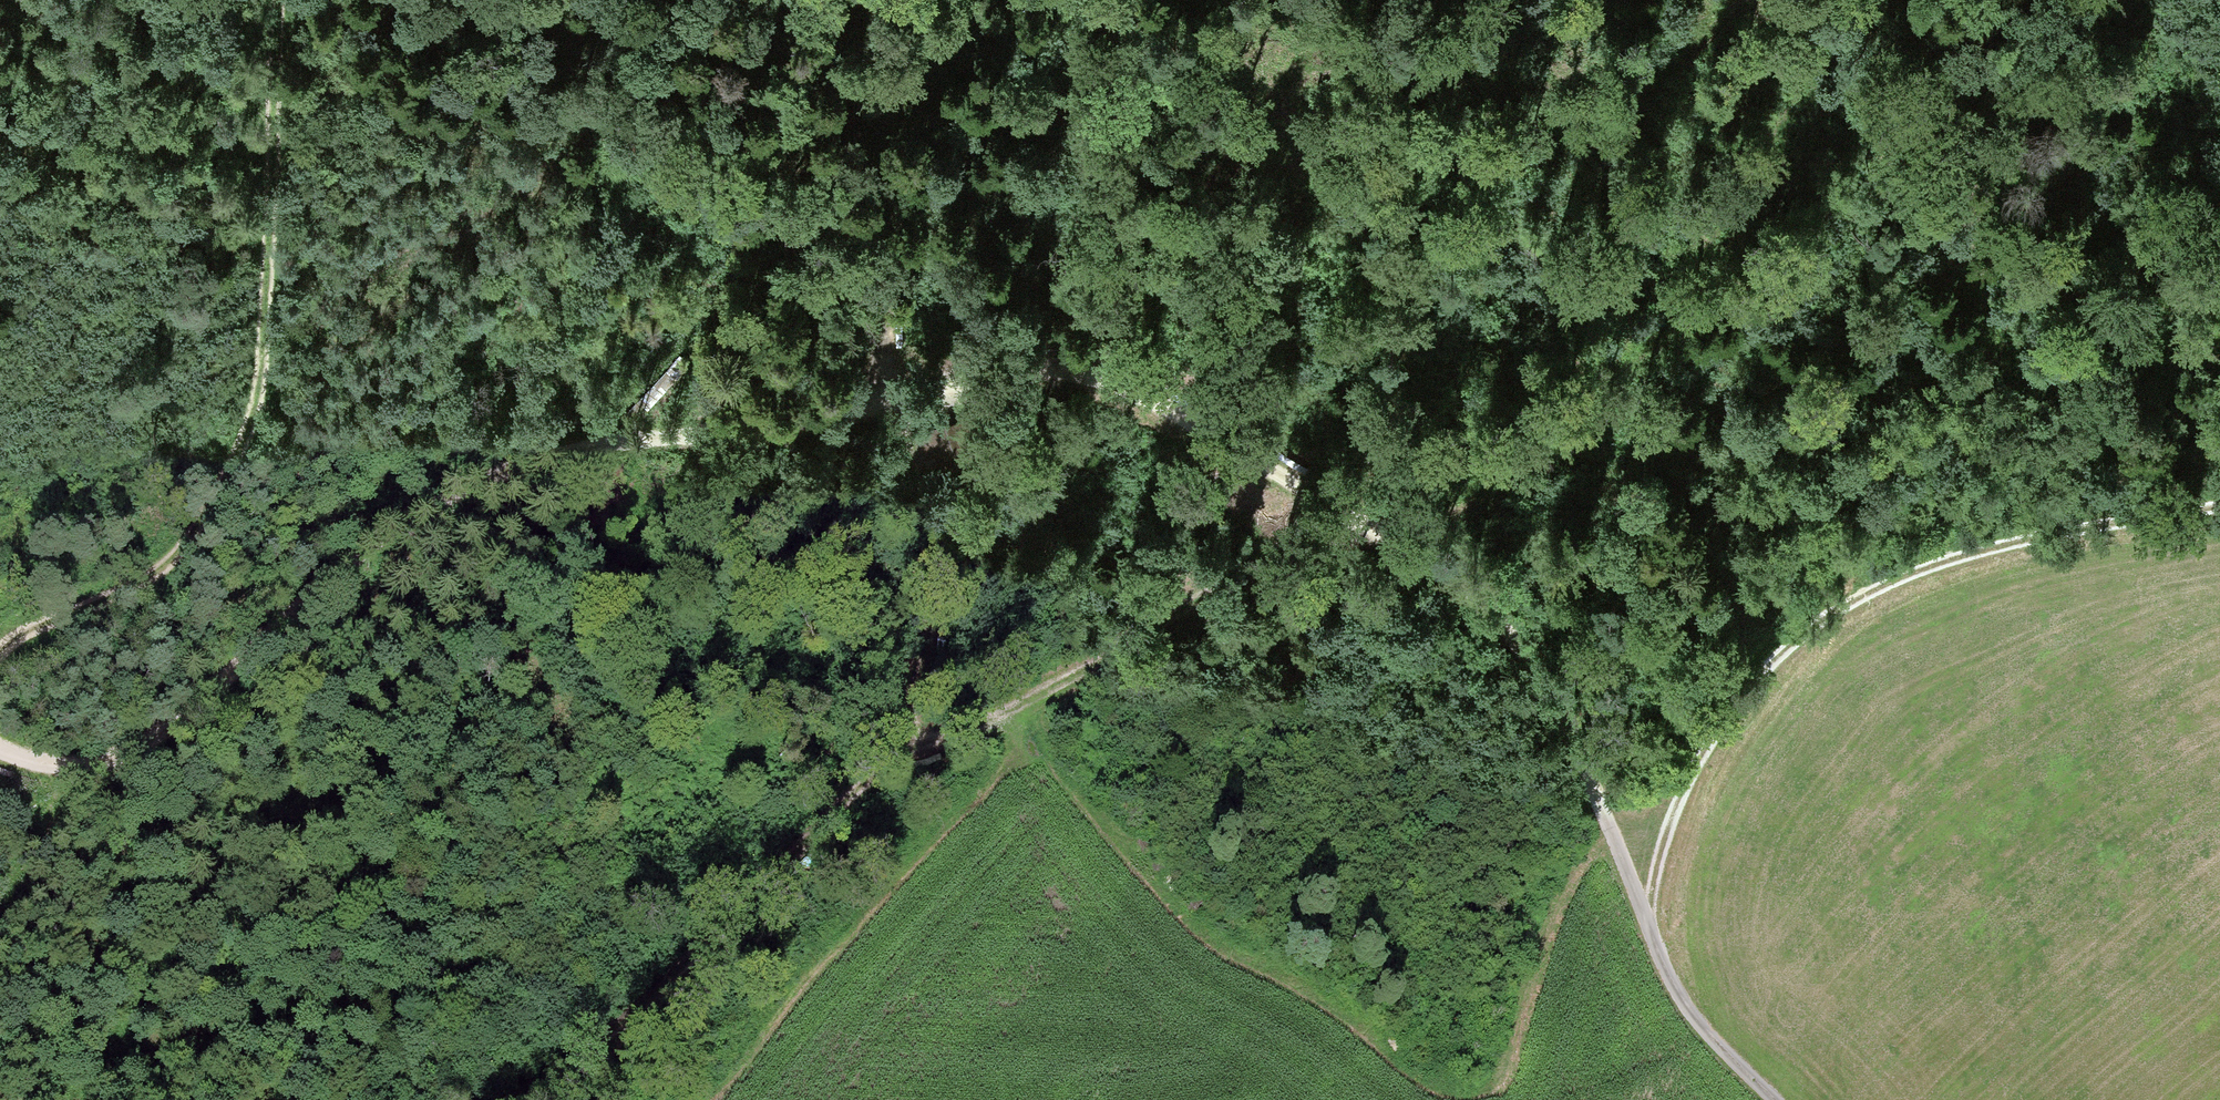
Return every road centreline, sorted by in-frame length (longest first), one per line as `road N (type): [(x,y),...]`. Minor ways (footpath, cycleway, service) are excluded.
road 1 (track): [(2219,333),(1790,381),(1642,408),(1476,456),(1339,509),(1193,602),(873,771),(671,981),(507,1099)]
road 2 (track): [(0,751),(76,768),(188,716),(313,588),(407,519),(484,483),(584,449),(1049,372),(1193,425),(1474,600),(1530,670),(1611,844)]
road 3 (track): [(0,682),(98,637),(155,598),(191,551),(239,450),(265,296),(277,0)]
road 4 (track): [(1639,932),(1657,841),(1688,765),(1742,688),(1804,629),(1912,567),(2219,505)]
road 5 (track): [(919,742),(942,613),(908,395)]
road 6 (track): [(1770,1099),(1711,1043),(1651,961),(1611,844)]
road 7 (track): [(1452,1084),(1495,971),(1583,887),(1620,871)]
road 8 (track): [(878,118),(908,395)]

